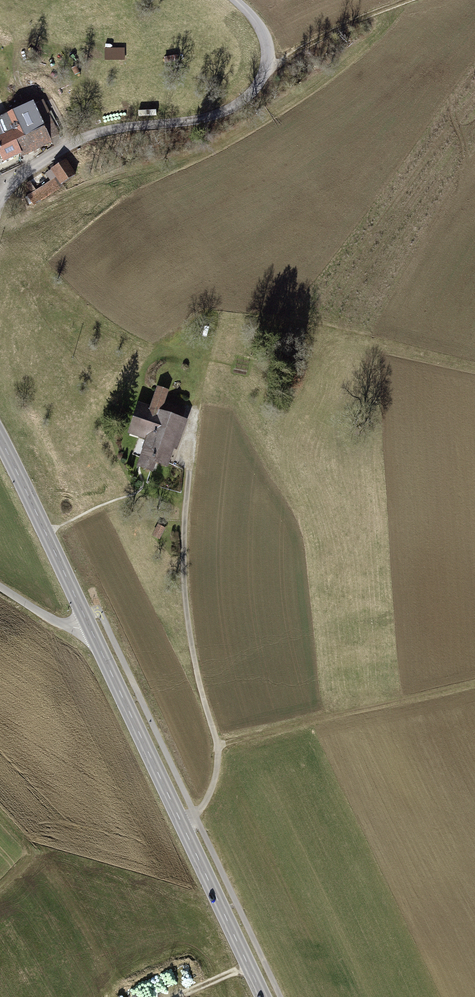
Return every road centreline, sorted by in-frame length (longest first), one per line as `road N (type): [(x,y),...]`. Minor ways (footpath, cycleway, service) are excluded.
road 1 (primary): [(264,996),(0,440)]
road 2 (track): [(0,203),(24,174),(74,142),(201,119),(245,98),(264,74),(267,50),(258,25),(235,0)]
road 3 (track): [(219,746),(474,684)]
road 4 (track): [(267,67),(412,0)]

